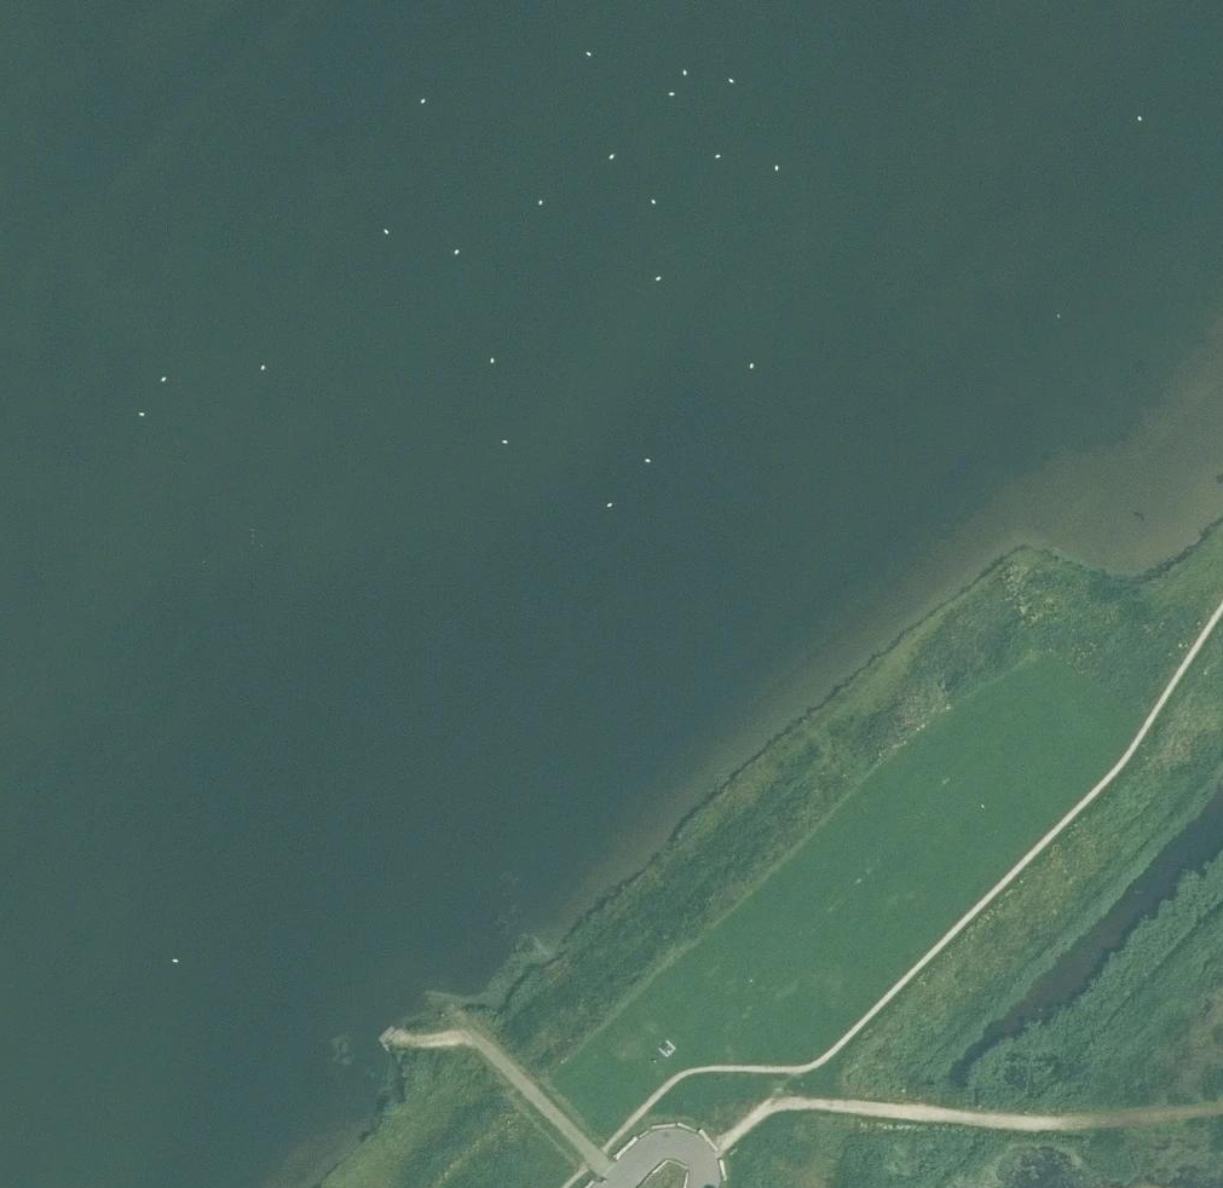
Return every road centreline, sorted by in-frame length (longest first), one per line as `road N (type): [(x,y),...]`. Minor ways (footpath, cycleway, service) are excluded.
road 1 (track): [(618,1181),(447,1008)]
road 2 (unclassified): [(707,1187),(704,1162),(672,1145),(654,1149),(611,1187)]

